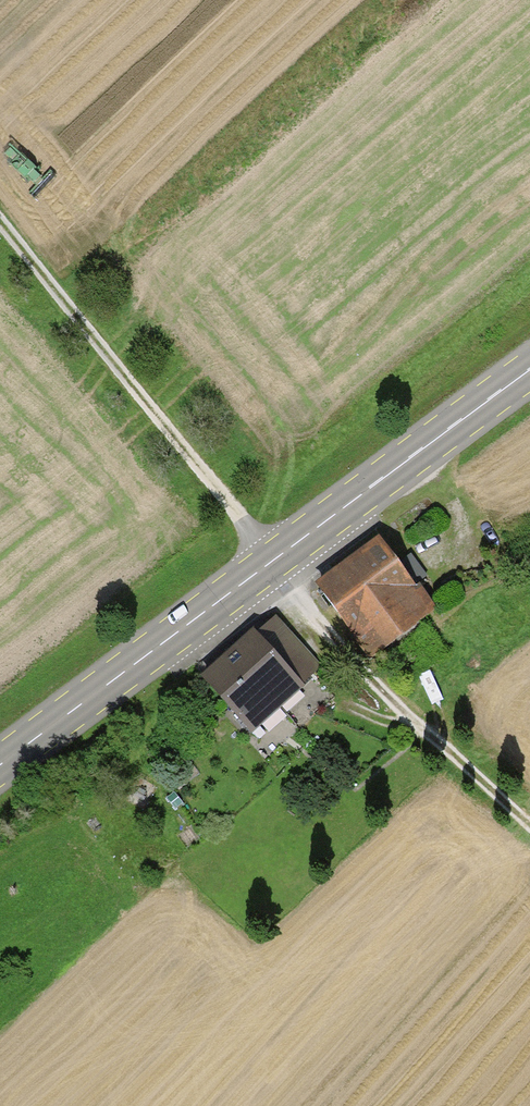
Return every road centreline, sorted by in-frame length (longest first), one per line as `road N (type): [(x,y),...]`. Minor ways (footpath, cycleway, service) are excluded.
road 1 (track): [(0,217),(271,564)]
road 2 (track): [(529,831),(433,743),(271,564)]
road 3 (primary): [(271,564),(0,764)]
road 4 (primary): [(271,564),(529,372)]

